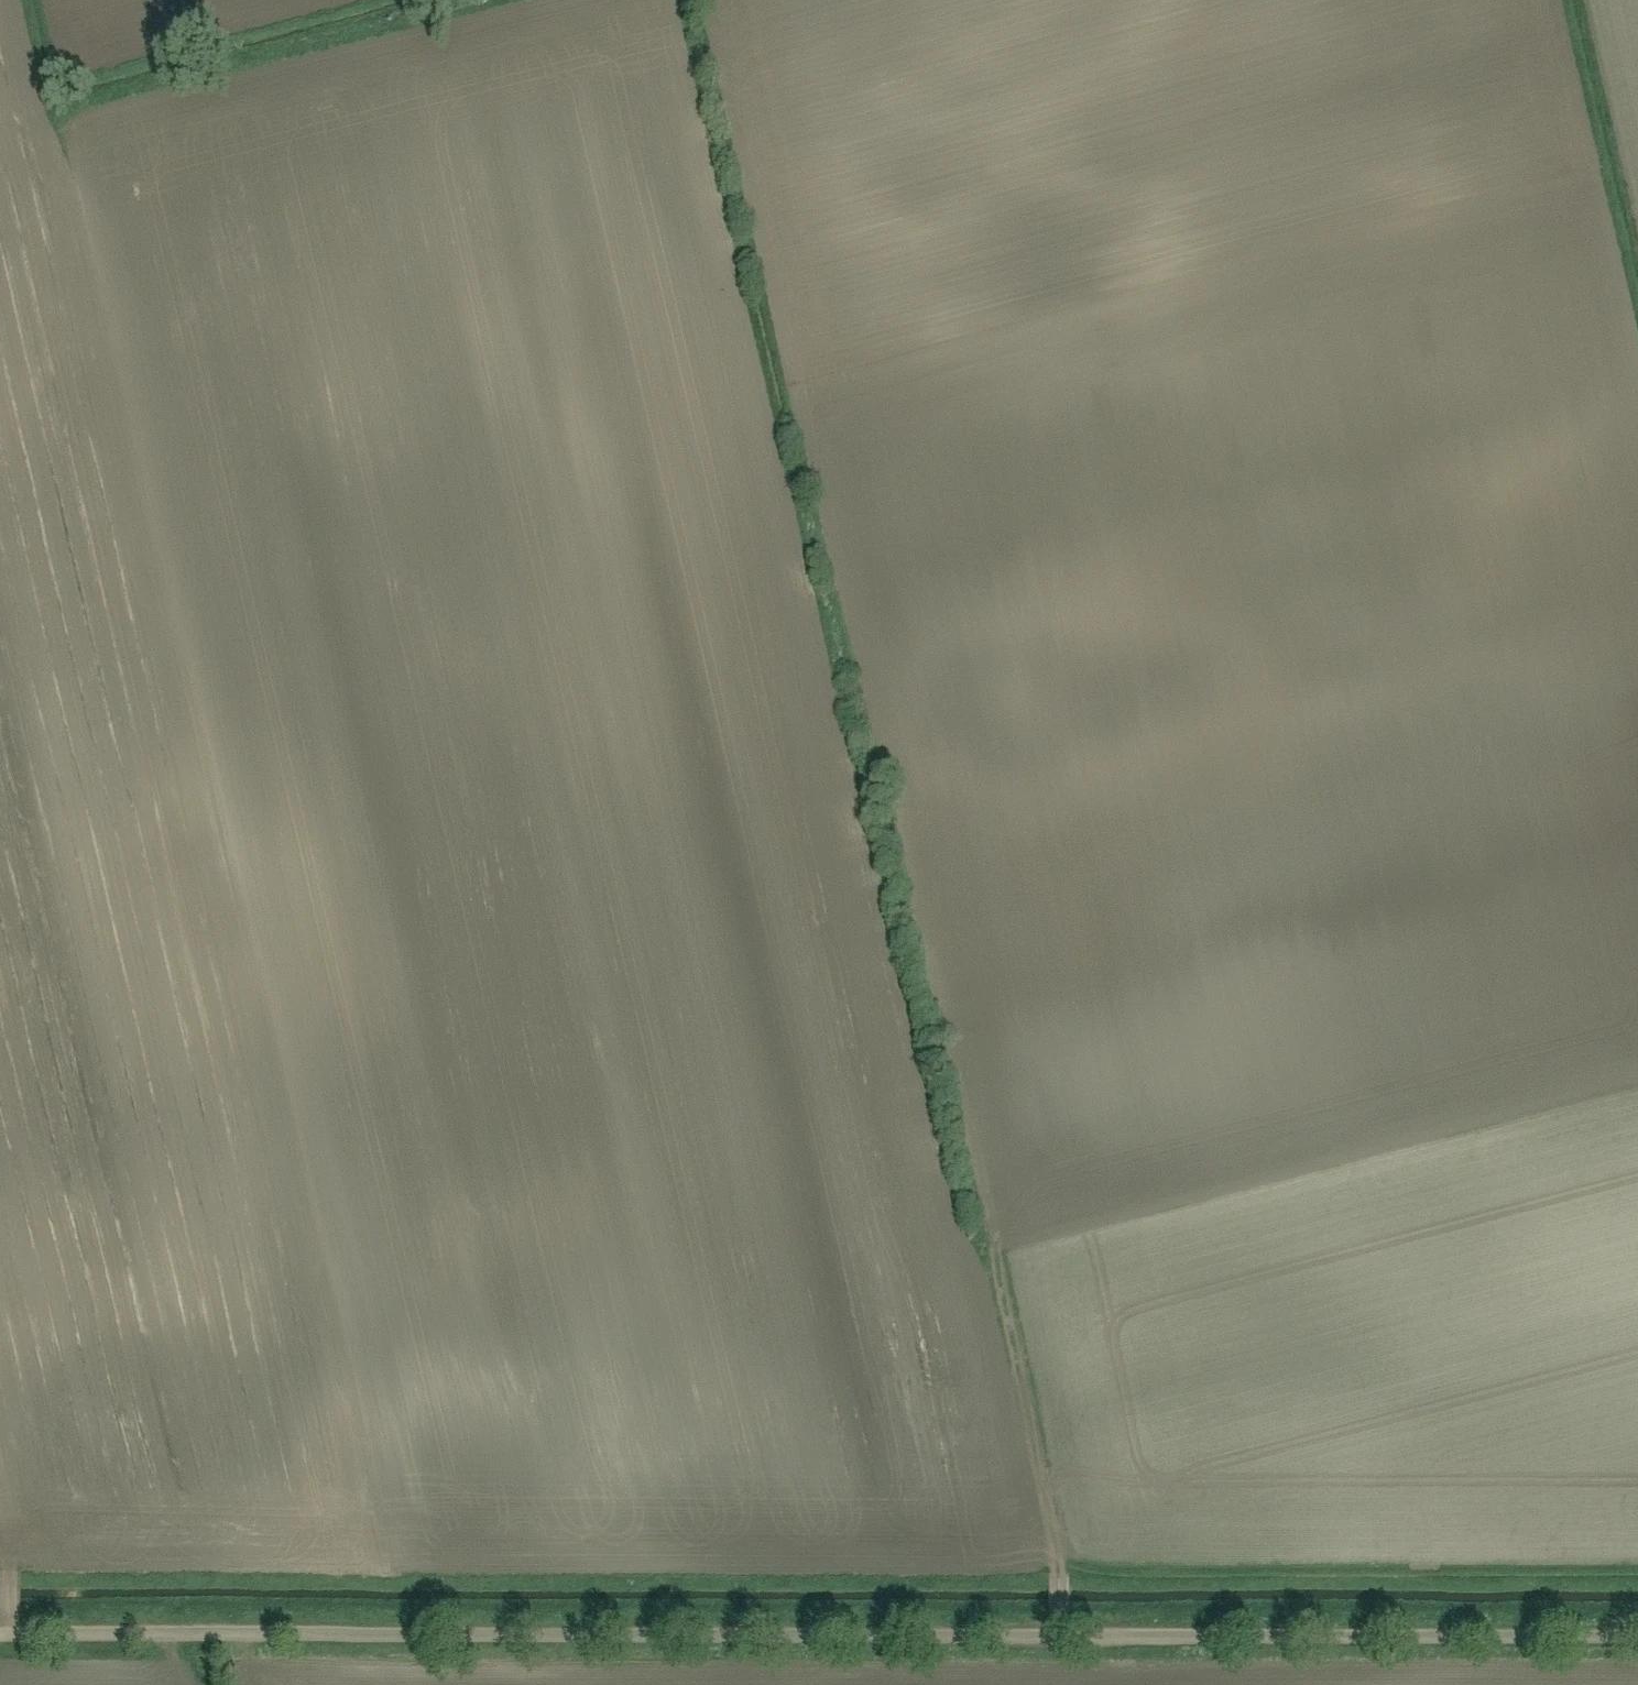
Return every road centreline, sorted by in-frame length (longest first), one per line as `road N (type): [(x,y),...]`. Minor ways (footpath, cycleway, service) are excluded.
road 1 (residential): [(1637,1634),(0,1630)]

